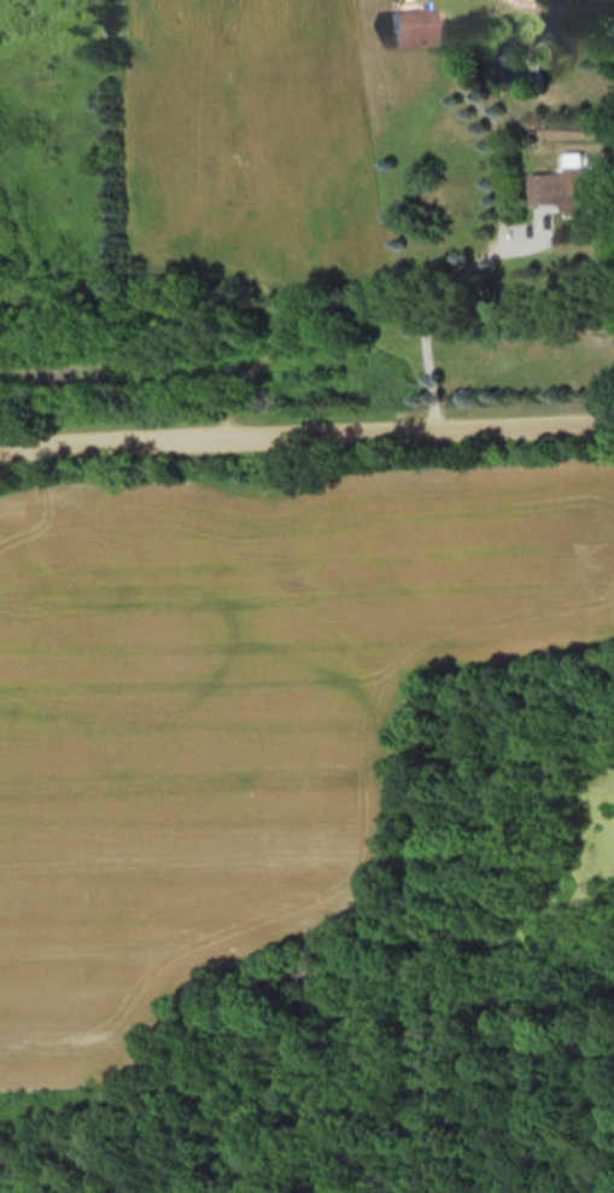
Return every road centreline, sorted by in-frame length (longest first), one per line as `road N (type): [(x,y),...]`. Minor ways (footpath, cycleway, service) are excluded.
road 1 (residential): [(0,435),(613,413)]

